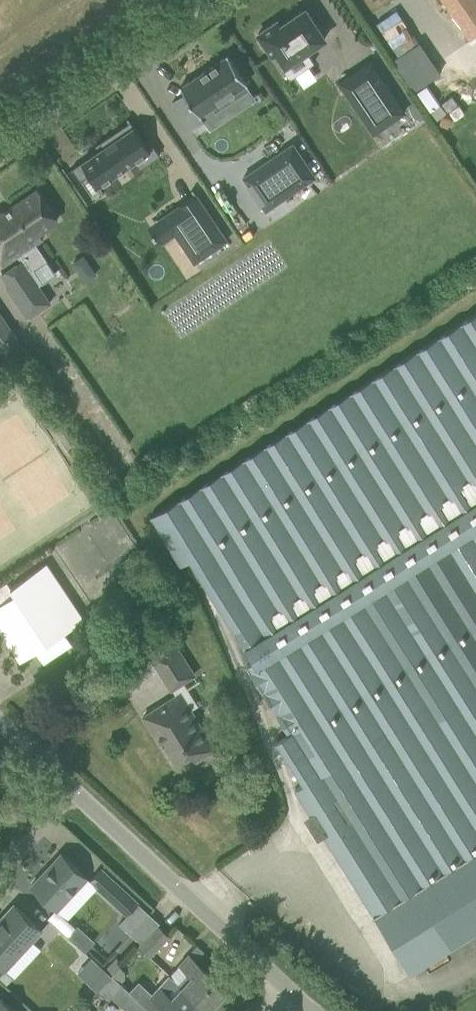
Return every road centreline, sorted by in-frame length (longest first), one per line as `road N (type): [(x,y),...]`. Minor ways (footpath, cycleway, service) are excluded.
road 1 (residential): [(290,996),(0,727)]
road 2 (residential): [(0,145),(208,0)]

